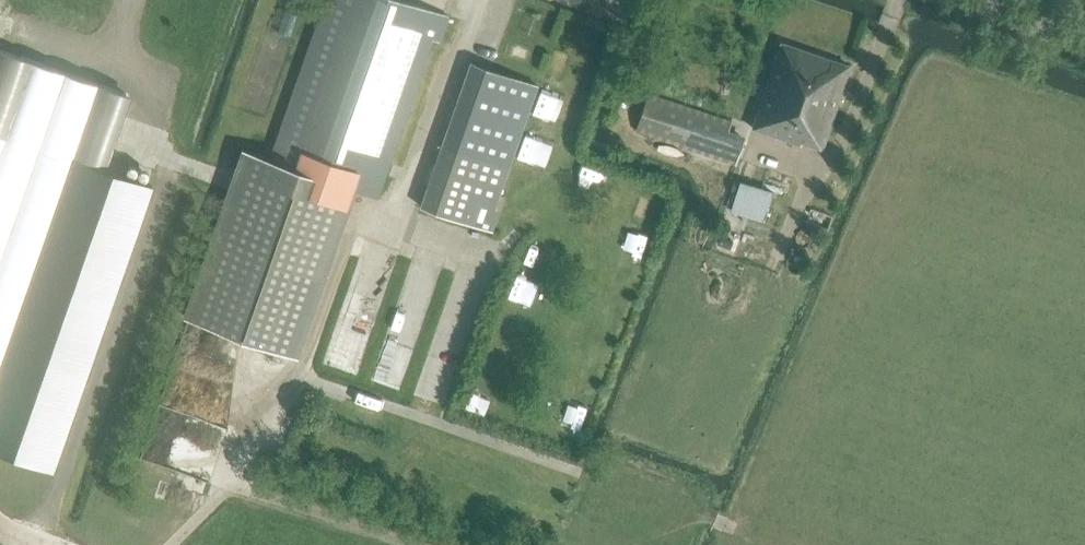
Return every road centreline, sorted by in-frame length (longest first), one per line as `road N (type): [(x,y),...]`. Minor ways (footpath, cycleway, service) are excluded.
road 1 (track): [(398,204),(400,226),(477,252),(424,417),(296,380),(363,217)]
road 2 (track): [(777,250),(813,161),(833,158),(898,0)]
road 3 (track): [(363,217),(398,204),(471,0)]
road 4 (tertiary): [(1084,47),(952,0)]

